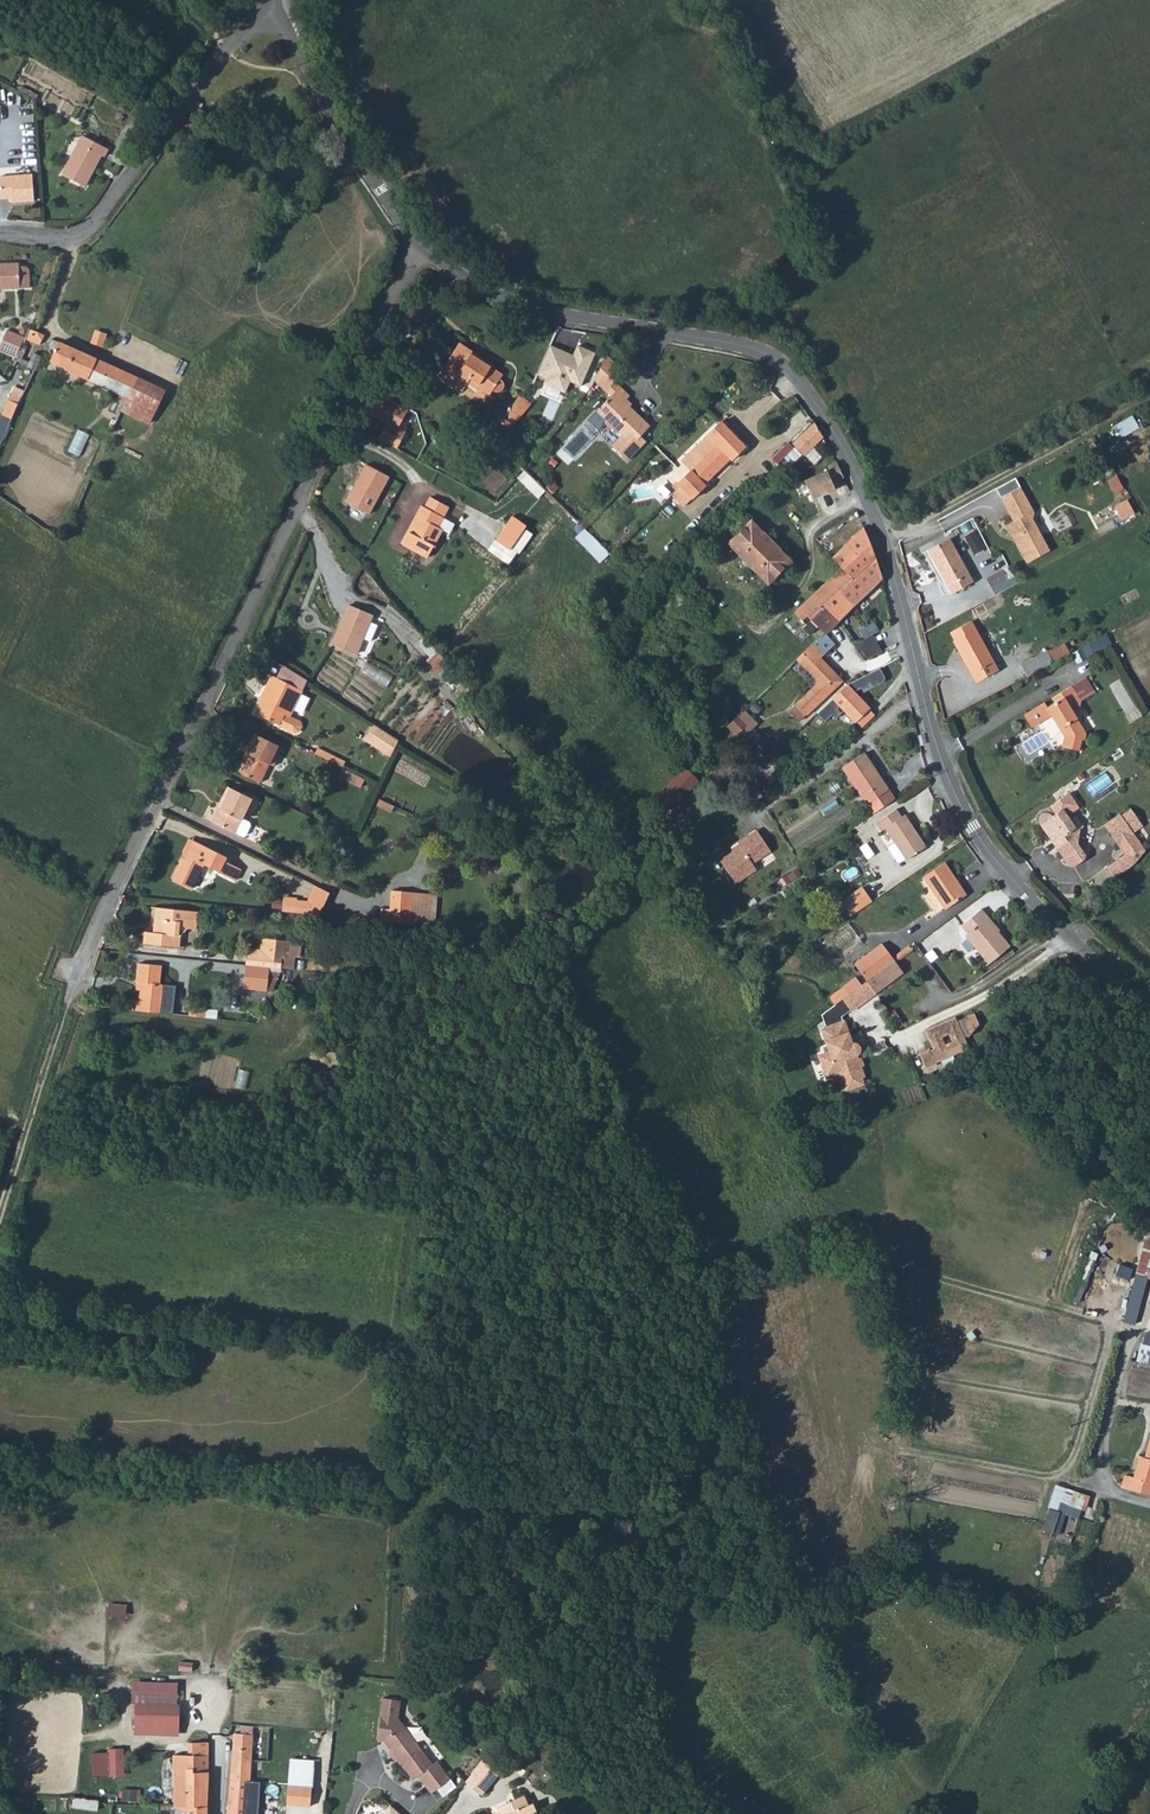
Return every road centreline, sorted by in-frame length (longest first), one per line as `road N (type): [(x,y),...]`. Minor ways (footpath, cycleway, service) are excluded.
road 1 (unclassified): [(1149,1017),(1067,939),(972,825),(936,741),(883,540),(847,453),(808,387),(785,364),(730,342),(493,296),(420,248)]
road 2 (residential): [(63,1010),(420,248)]
road 3 (residential): [(0,232),(62,238),(89,225),(232,40),(272,0)]
road 4 (track): [(883,540),(1149,395)]
road 5 (unclassified): [(420,248),(276,0)]
road 6 (track): [(0,1203),(63,1010)]

